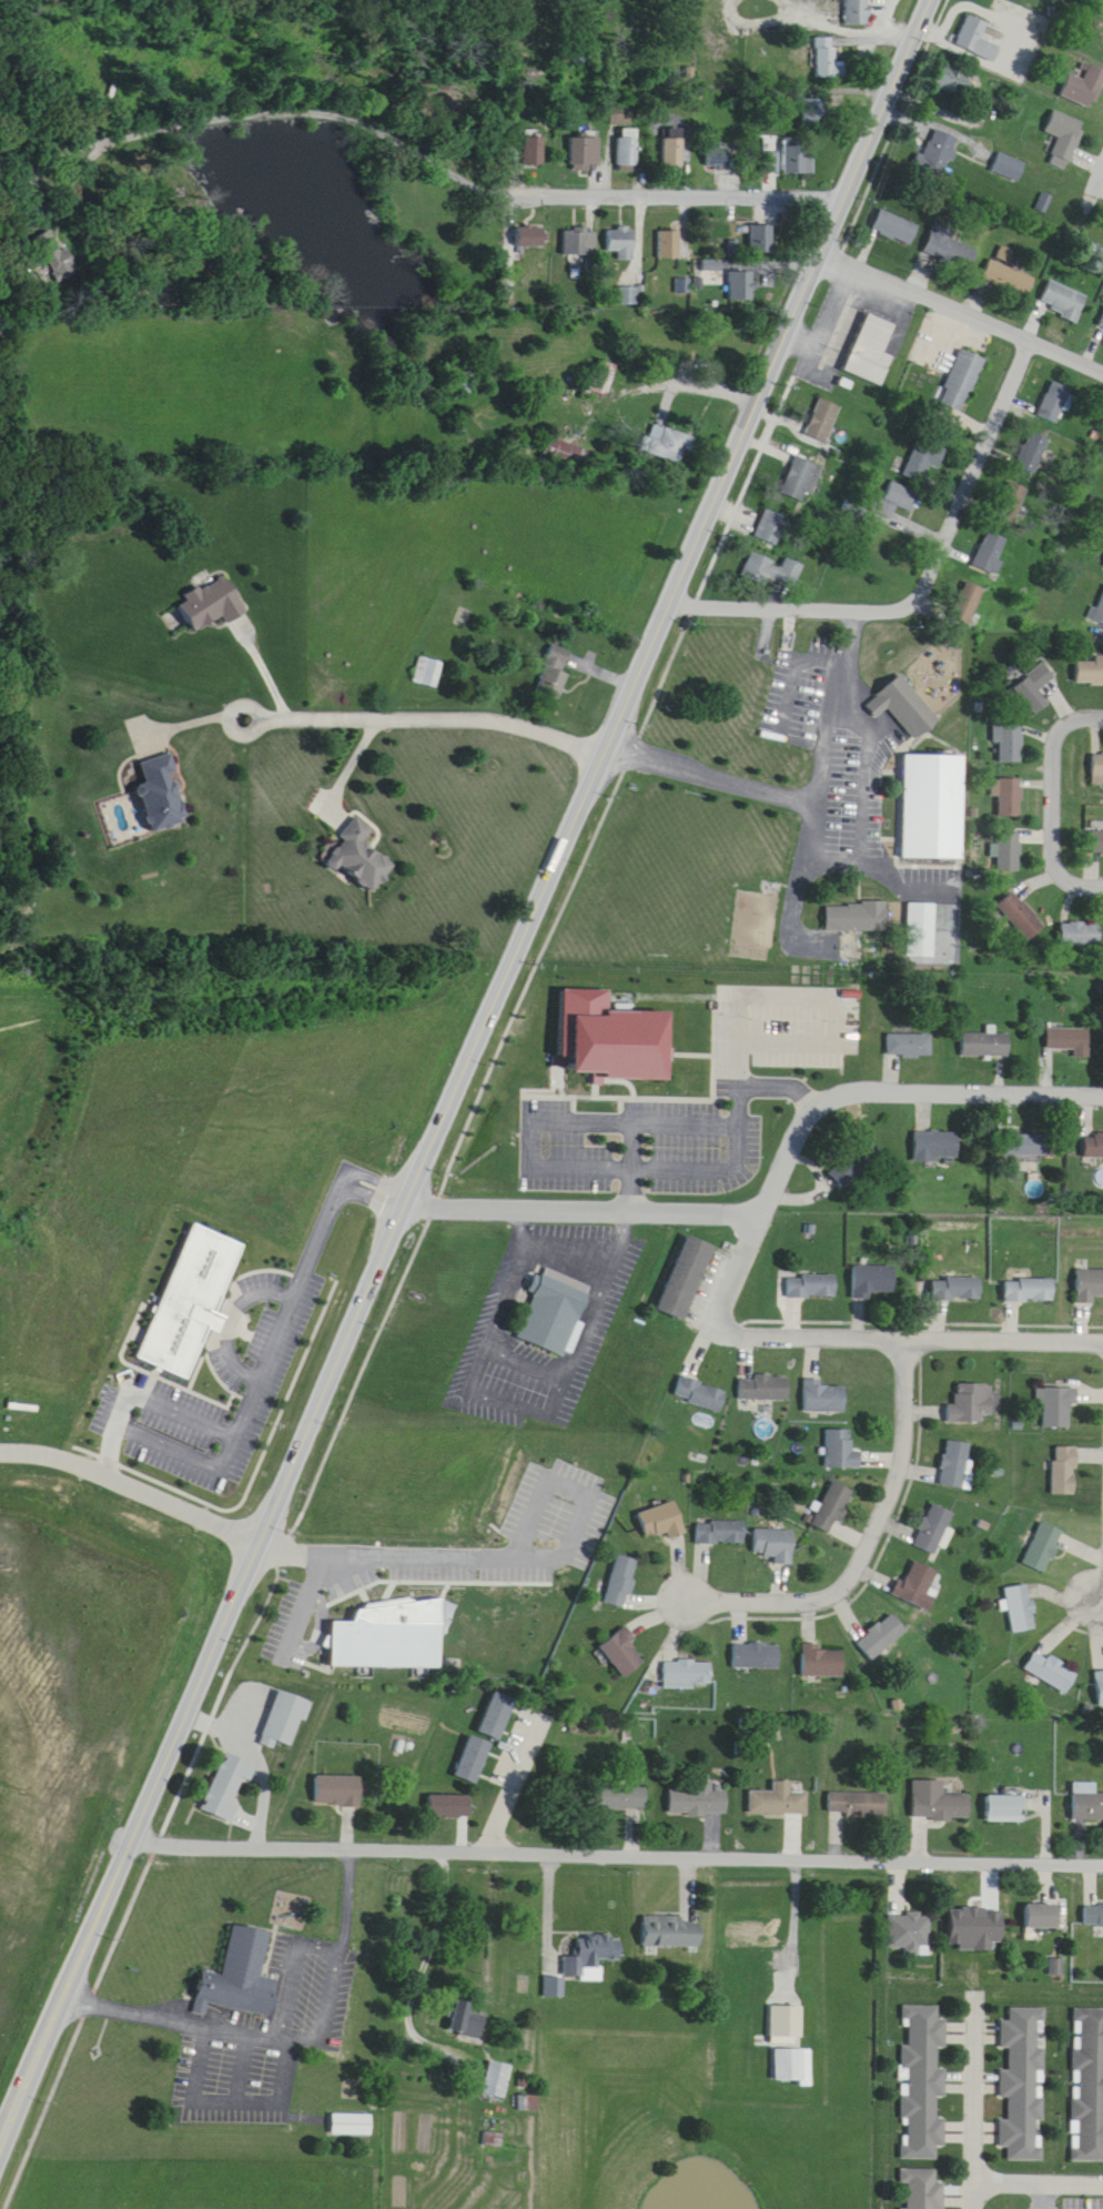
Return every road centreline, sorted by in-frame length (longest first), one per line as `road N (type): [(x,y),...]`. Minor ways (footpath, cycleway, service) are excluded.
road 1 (primary): [(0,2145),(926,0)]
road 2 (residential): [(142,1827),(1102,1849)]
road 3 (residential): [(907,1325),(907,1452),(861,1574),(826,1600),(682,1601)]
road 4 (residential): [(741,1322),(1102,1328)]
road 5 (residential): [(601,752),(490,720),(245,724)]
road 6 (residential): [(762,1200),(409,1194)]
road 7 (residential): [(857,597),(911,589),(1029,326)]
road 8 (residential): [(506,183),(843,186)]
road 9 (residential): [(830,1085),(808,1100),(719,1307),(723,1319),(741,1322)]
road 10 (residential): [(0,1453),(51,1456),(261,1543)]
road 11 (residential): [(1102,1083),(859,1077),(830,1085)]
road 12 (residential): [(1102,873),(1062,864),(1054,839),(1059,730),(1070,715),(1102,706)]
road 13 (residential): [(1029,326),(820,241)]
road 14 (residential): [(977,2208),(974,2005)]
road 15 (residential): [(857,597),(670,589)]
road 16 (residential): [(547,1708),(486,1837)]
road 17 (residential): [(978,2186),(1102,2188)]

